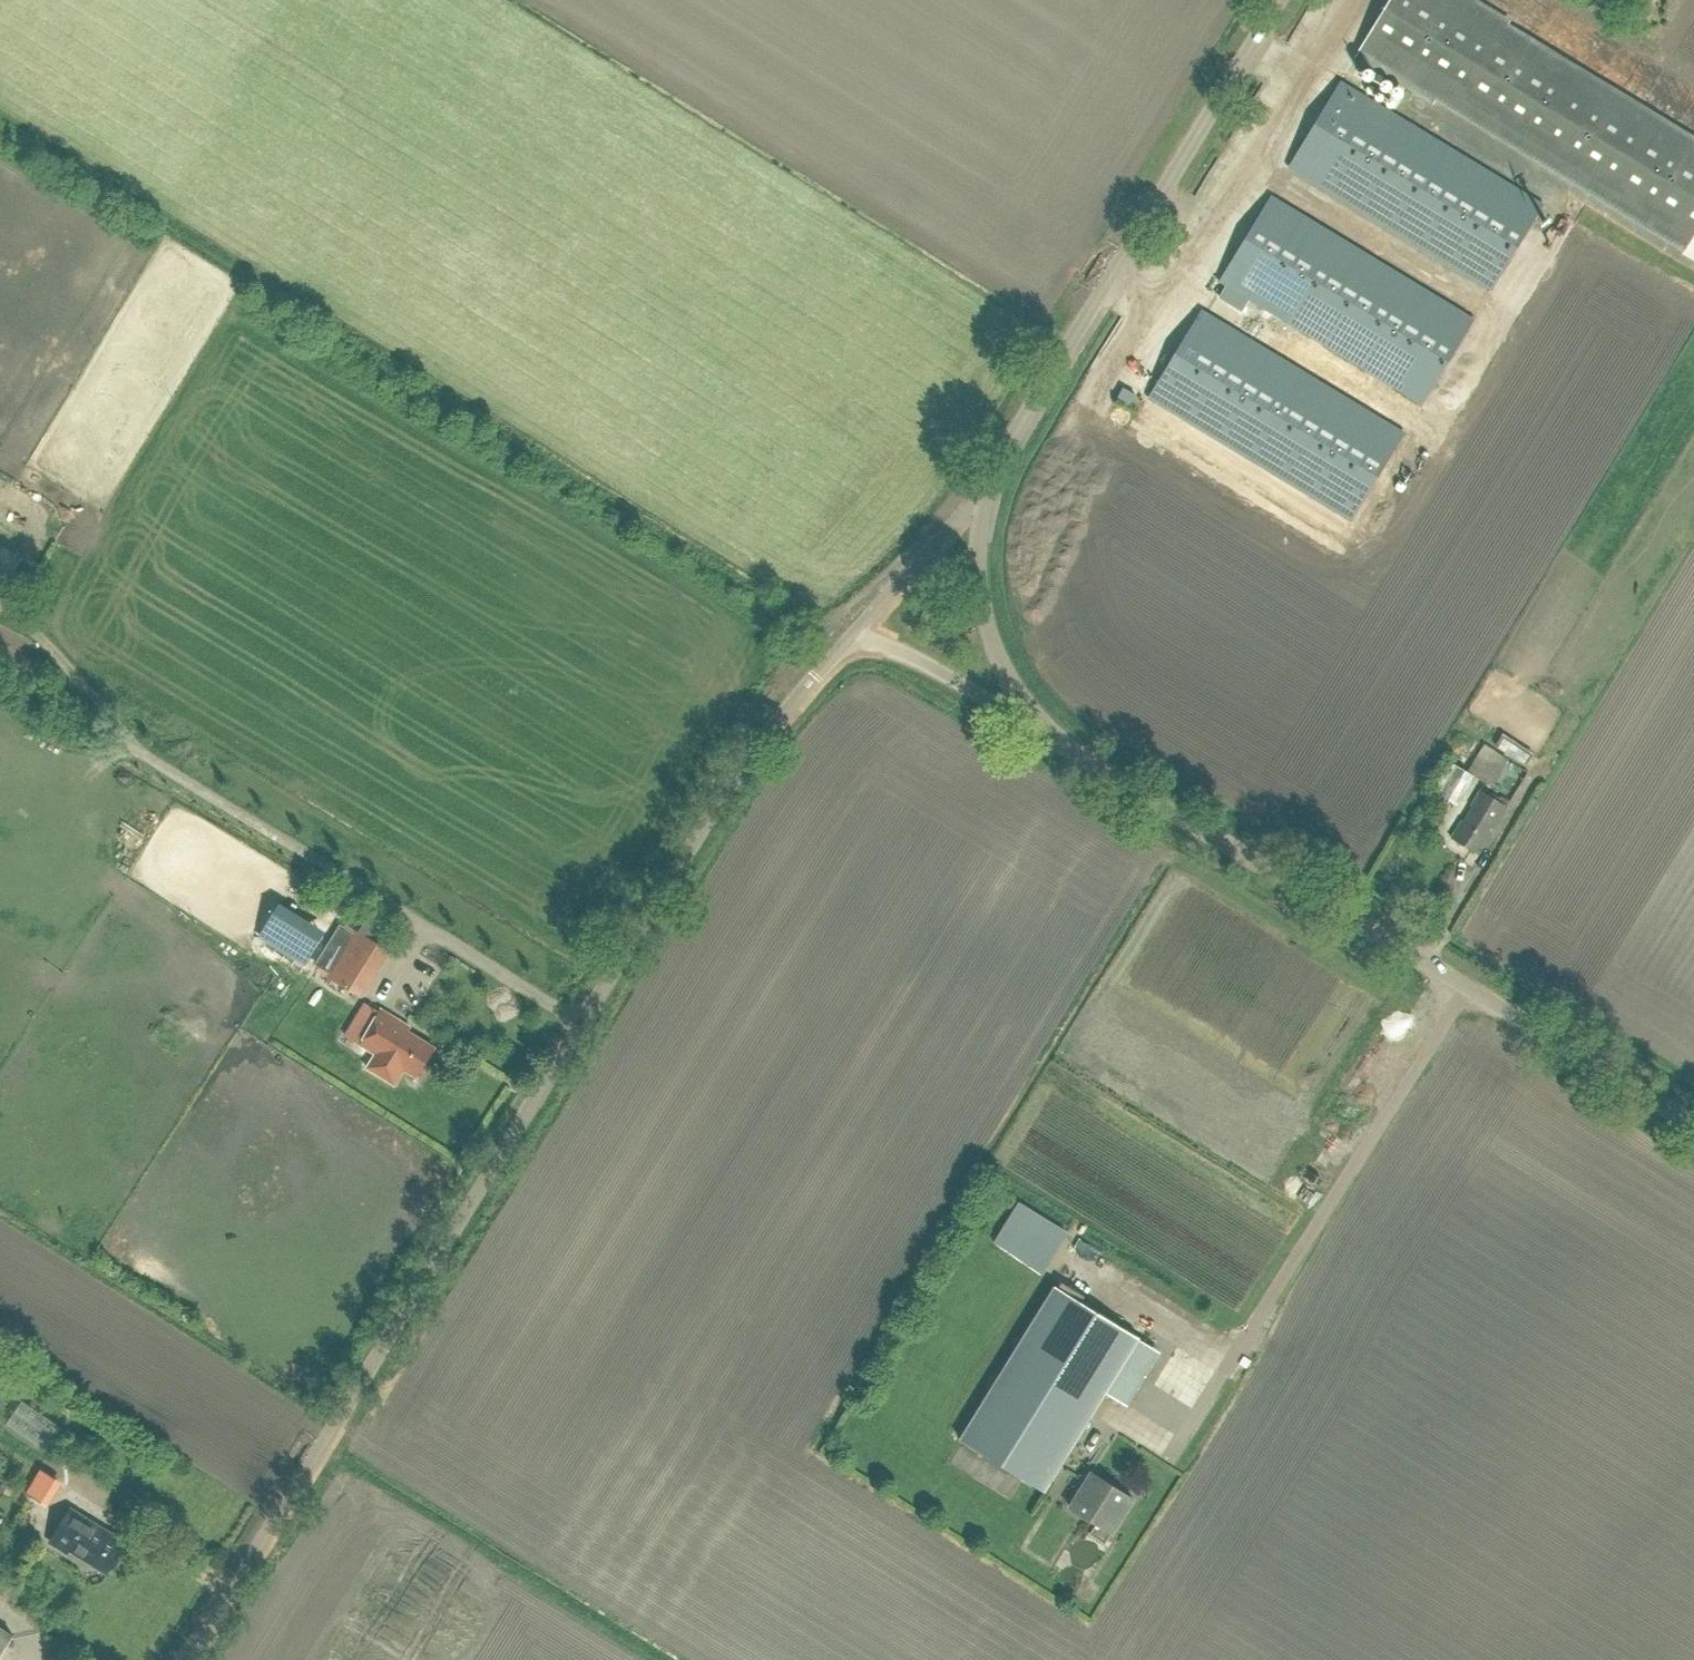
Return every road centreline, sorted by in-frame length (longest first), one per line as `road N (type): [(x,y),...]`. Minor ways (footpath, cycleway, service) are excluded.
road 1 (unclassified): [(188,1659),(770,726),(844,642)]
road 2 (tertiary): [(1693,1123),(1032,720)]
road 3 (tertiary): [(985,484),(1277,0)]
road 4 (tertiary): [(1032,720),(984,612),(985,484)]
road 5 (tertiary): [(844,642),(985,484)]
road 6 (tertiary): [(844,642),(907,655),(1032,720)]

